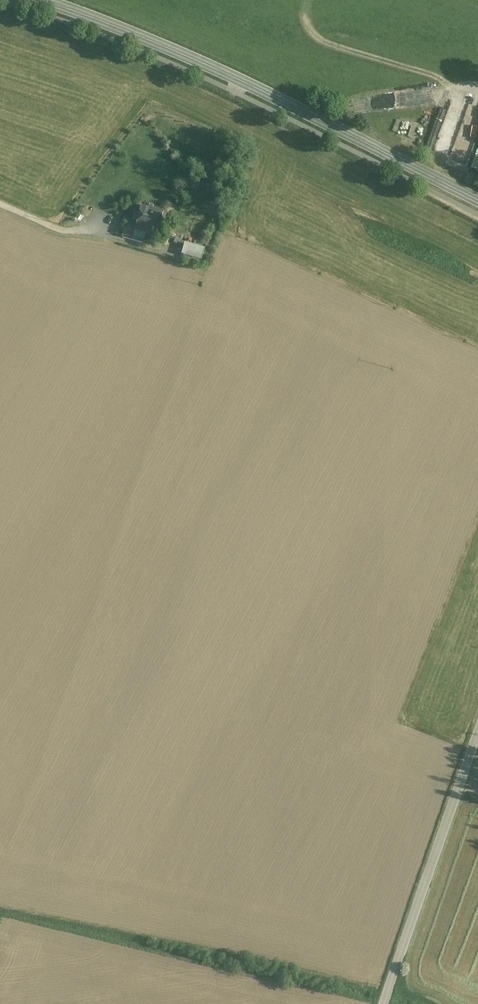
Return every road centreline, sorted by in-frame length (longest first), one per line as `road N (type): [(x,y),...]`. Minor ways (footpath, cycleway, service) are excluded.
road 1 (secondary): [(477,200),(159,47),(35,0)]
road 2 (unclassified): [(477,734),(384,1003)]
road 3 (track): [(454,84),(310,29),(304,0)]

